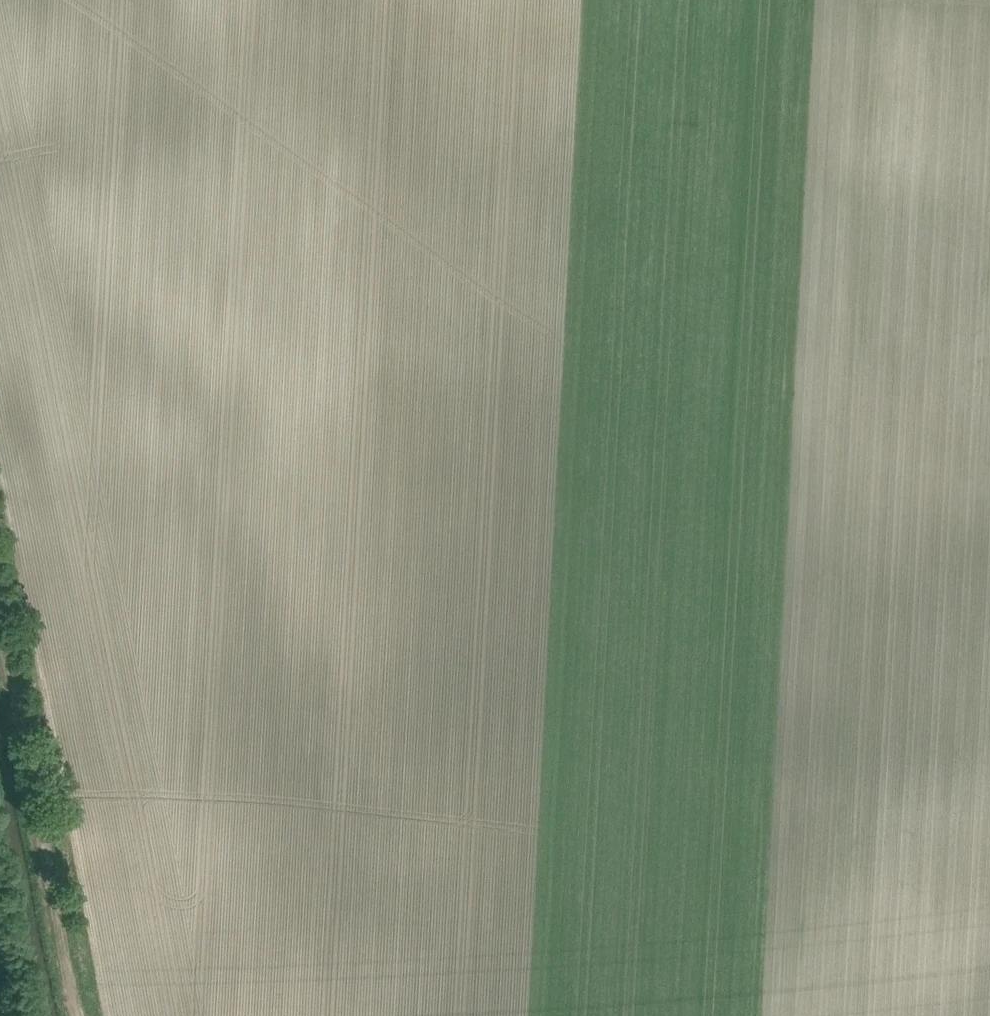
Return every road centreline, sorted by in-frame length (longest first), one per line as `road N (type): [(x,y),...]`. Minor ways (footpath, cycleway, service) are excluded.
road 1 (track): [(74,1015),(0,610)]

